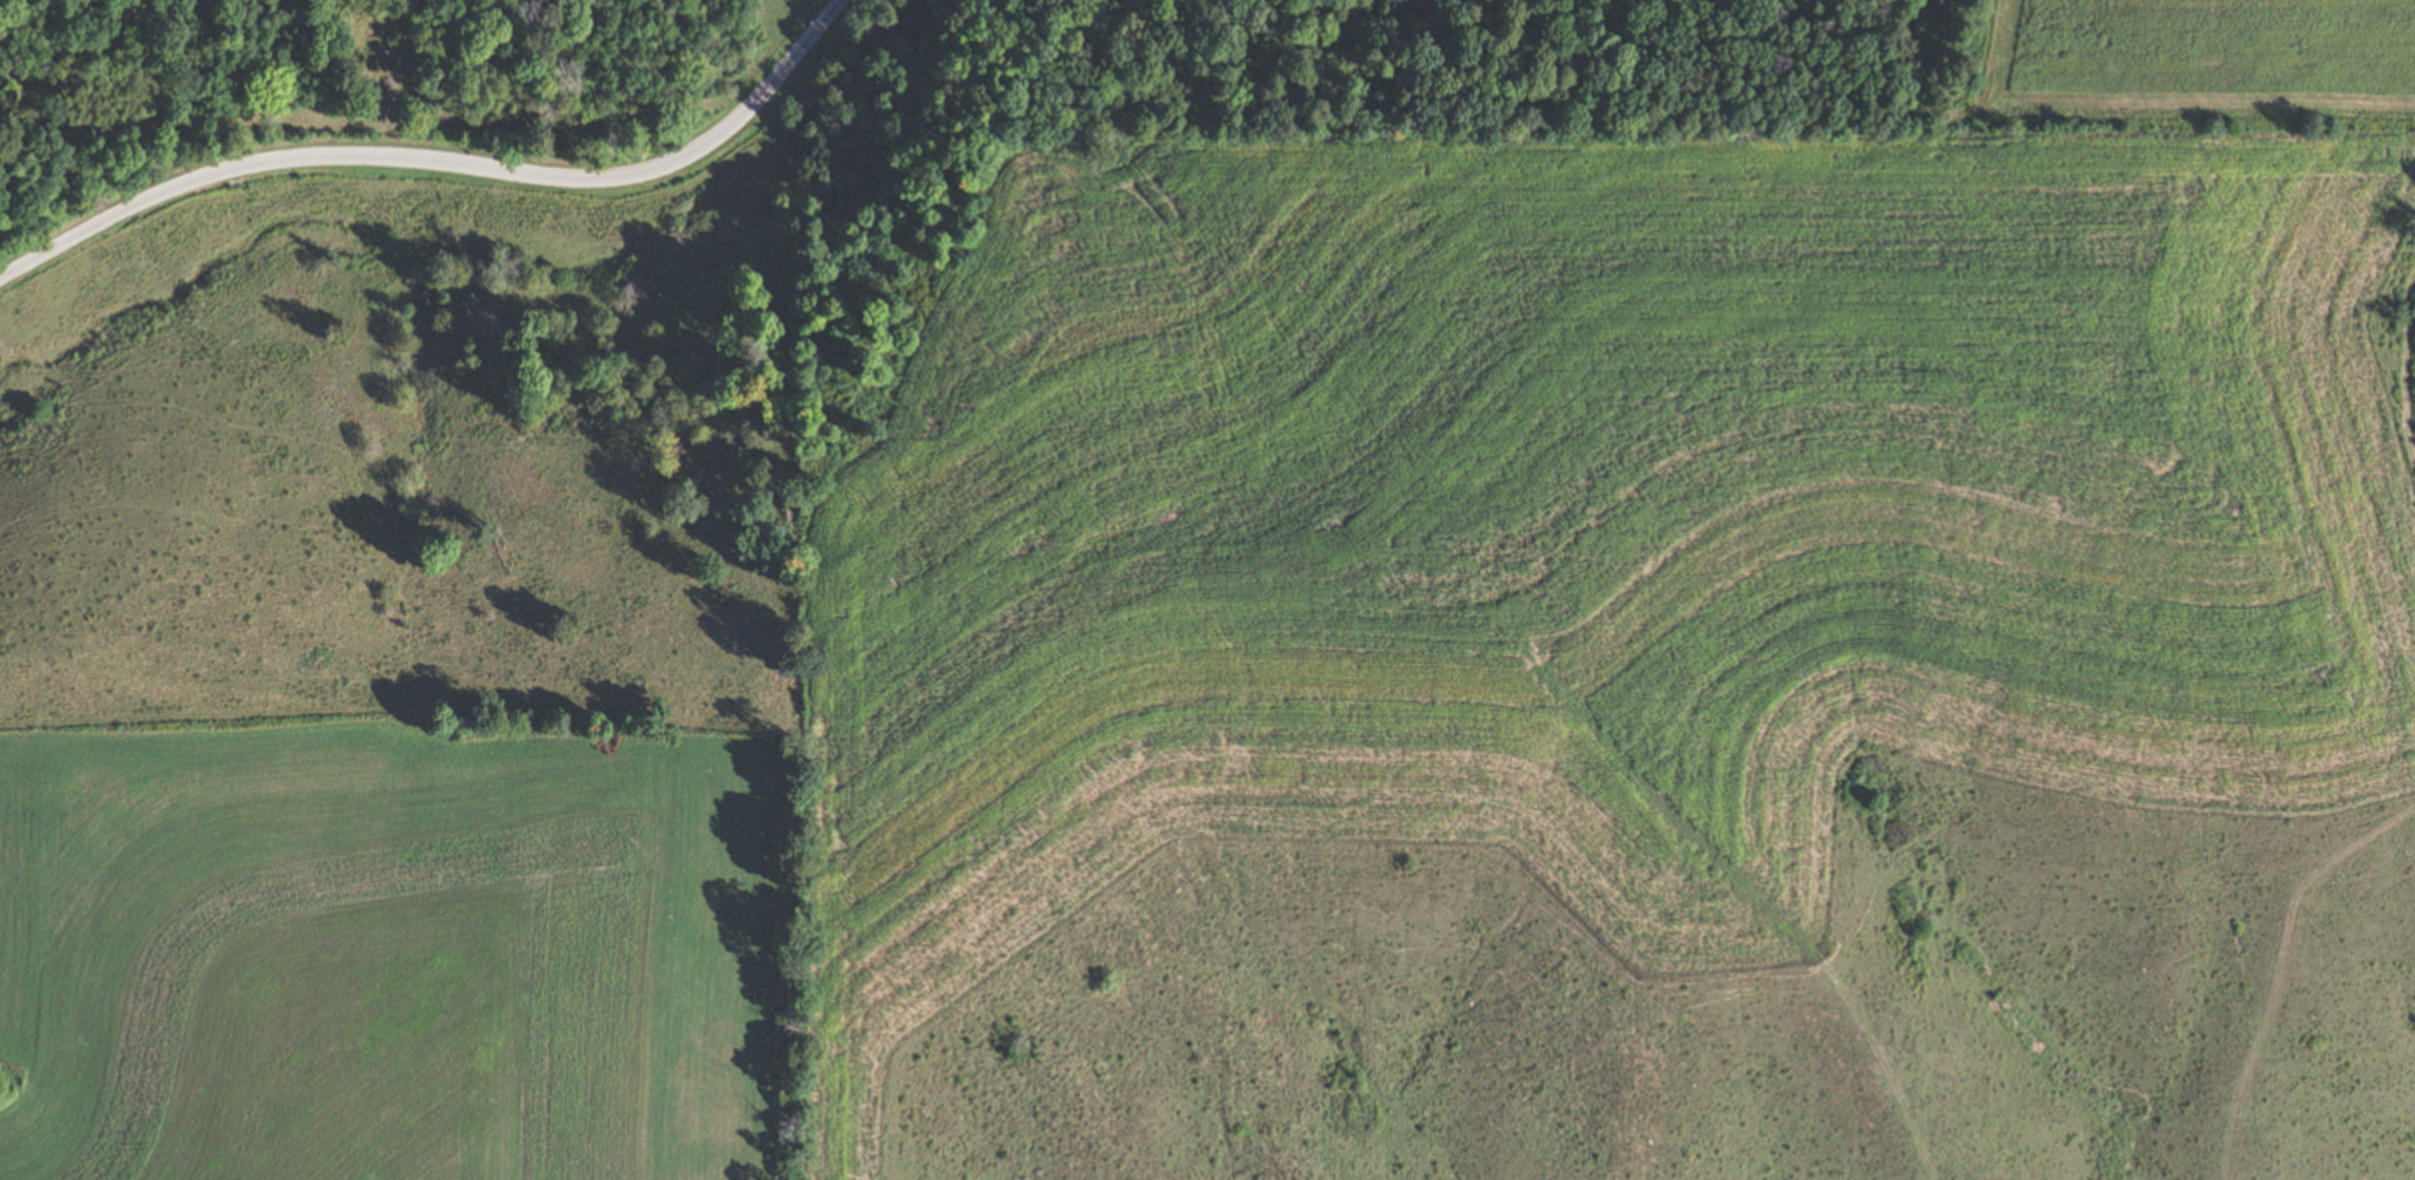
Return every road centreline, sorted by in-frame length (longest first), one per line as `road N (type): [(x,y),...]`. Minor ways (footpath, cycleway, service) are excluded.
road 1 (residential): [(0,277),(177,184),(244,164),(365,157),(588,179),(663,164),(735,120),(850,0)]

